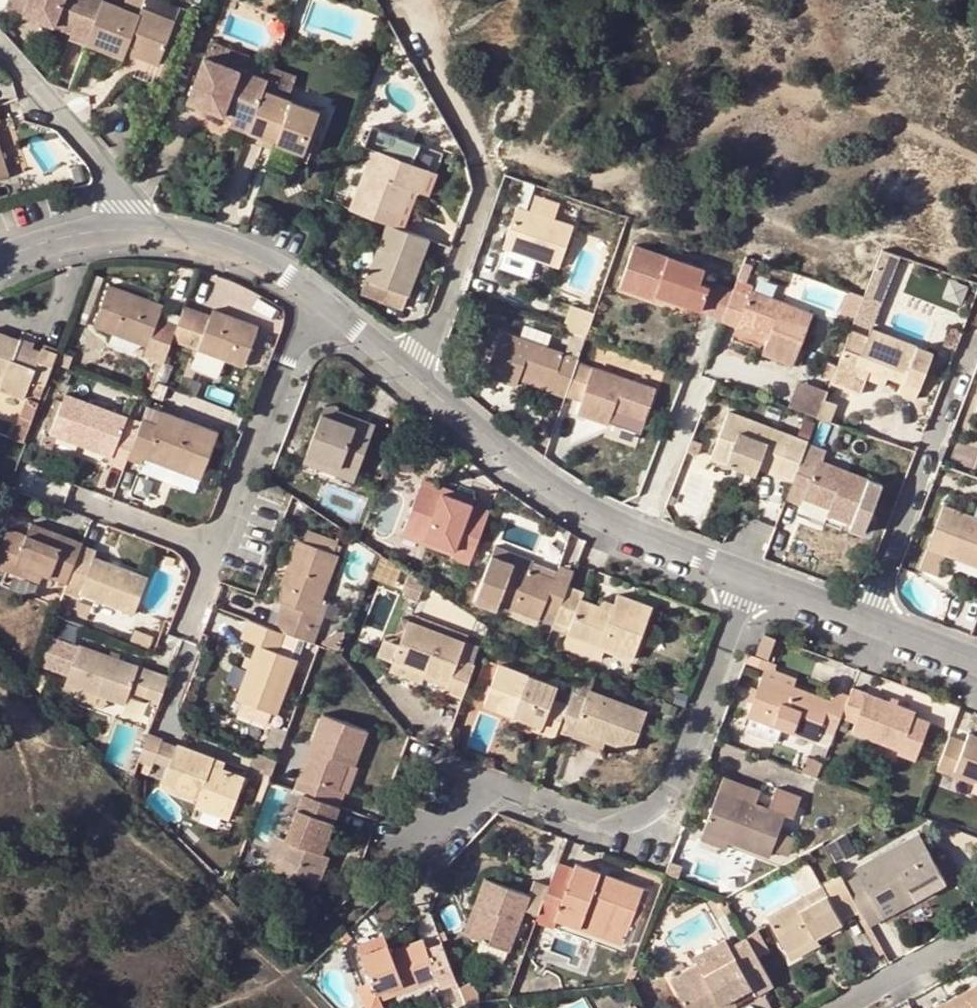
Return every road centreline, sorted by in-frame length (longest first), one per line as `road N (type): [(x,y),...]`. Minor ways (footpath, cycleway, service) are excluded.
road 1 (residential): [(751,580),(663,826),(636,835),(494,791),(447,830)]
road 2 (residential): [(868,622),(975,338)]
road 3 (residential): [(654,536),(591,511),(496,447),(412,374)]
road 4 (residential): [(217,547),(316,296)]
road 5 (residential): [(137,229),(0,48)]
road 6 (residential): [(412,374),(489,165)]
road 7 (residential): [(316,296),(211,245),(137,229)]
road 8 (residential): [(654,536),(714,369)]
road 9 (track): [(427,0),(489,165)]
road 10 (residential): [(976,932),(835,1007)]
road 11 (residential): [(137,229),(87,231),(0,261)]
road 12 (residential): [(217,547),(92,504)]
road 13 (residential): [(868,622),(751,580)]
road 14 (residential): [(412,374),(316,296)]

